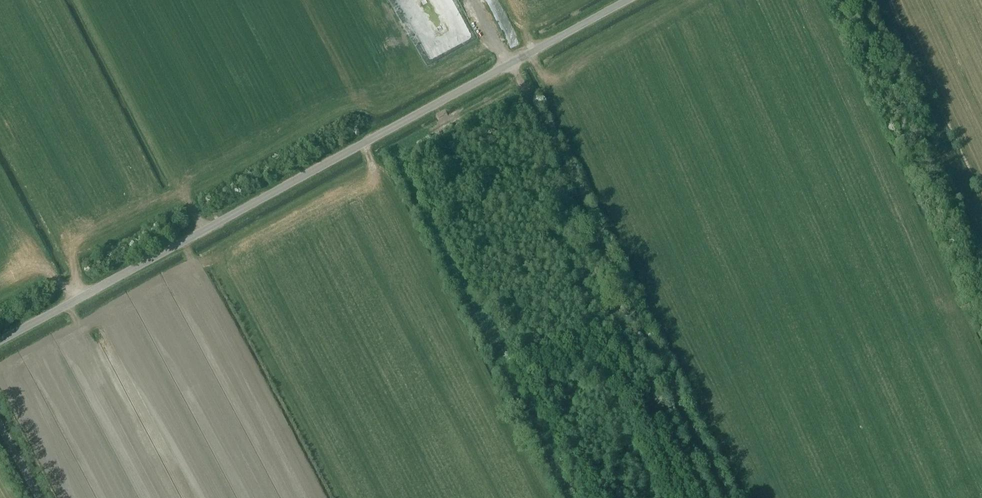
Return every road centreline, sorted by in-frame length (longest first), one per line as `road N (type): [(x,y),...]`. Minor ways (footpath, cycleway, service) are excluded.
road 1 (unclassified): [(0,340),(624,0)]
road 2 (track): [(724,497),(510,62)]

